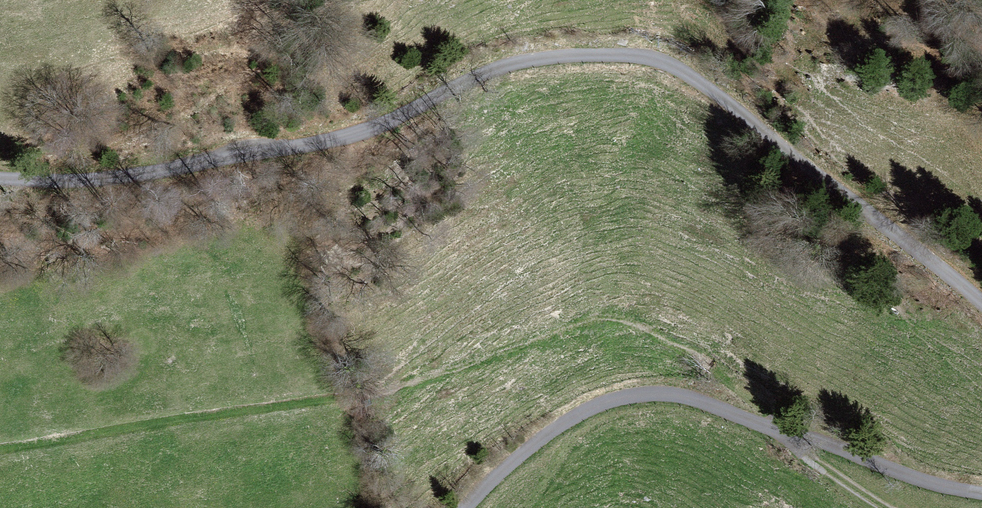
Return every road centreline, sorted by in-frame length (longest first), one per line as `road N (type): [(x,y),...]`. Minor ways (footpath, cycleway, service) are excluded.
road 1 (unclassified): [(981,292),(741,108),(664,63),(580,55),(505,64),(361,133),(196,165),(0,176)]
road 2 (track): [(783,430),(707,355),(618,308),(452,369),(290,404),(0,445)]
road 3 (unclassified): [(981,492),(657,394),(580,412),(467,507)]

